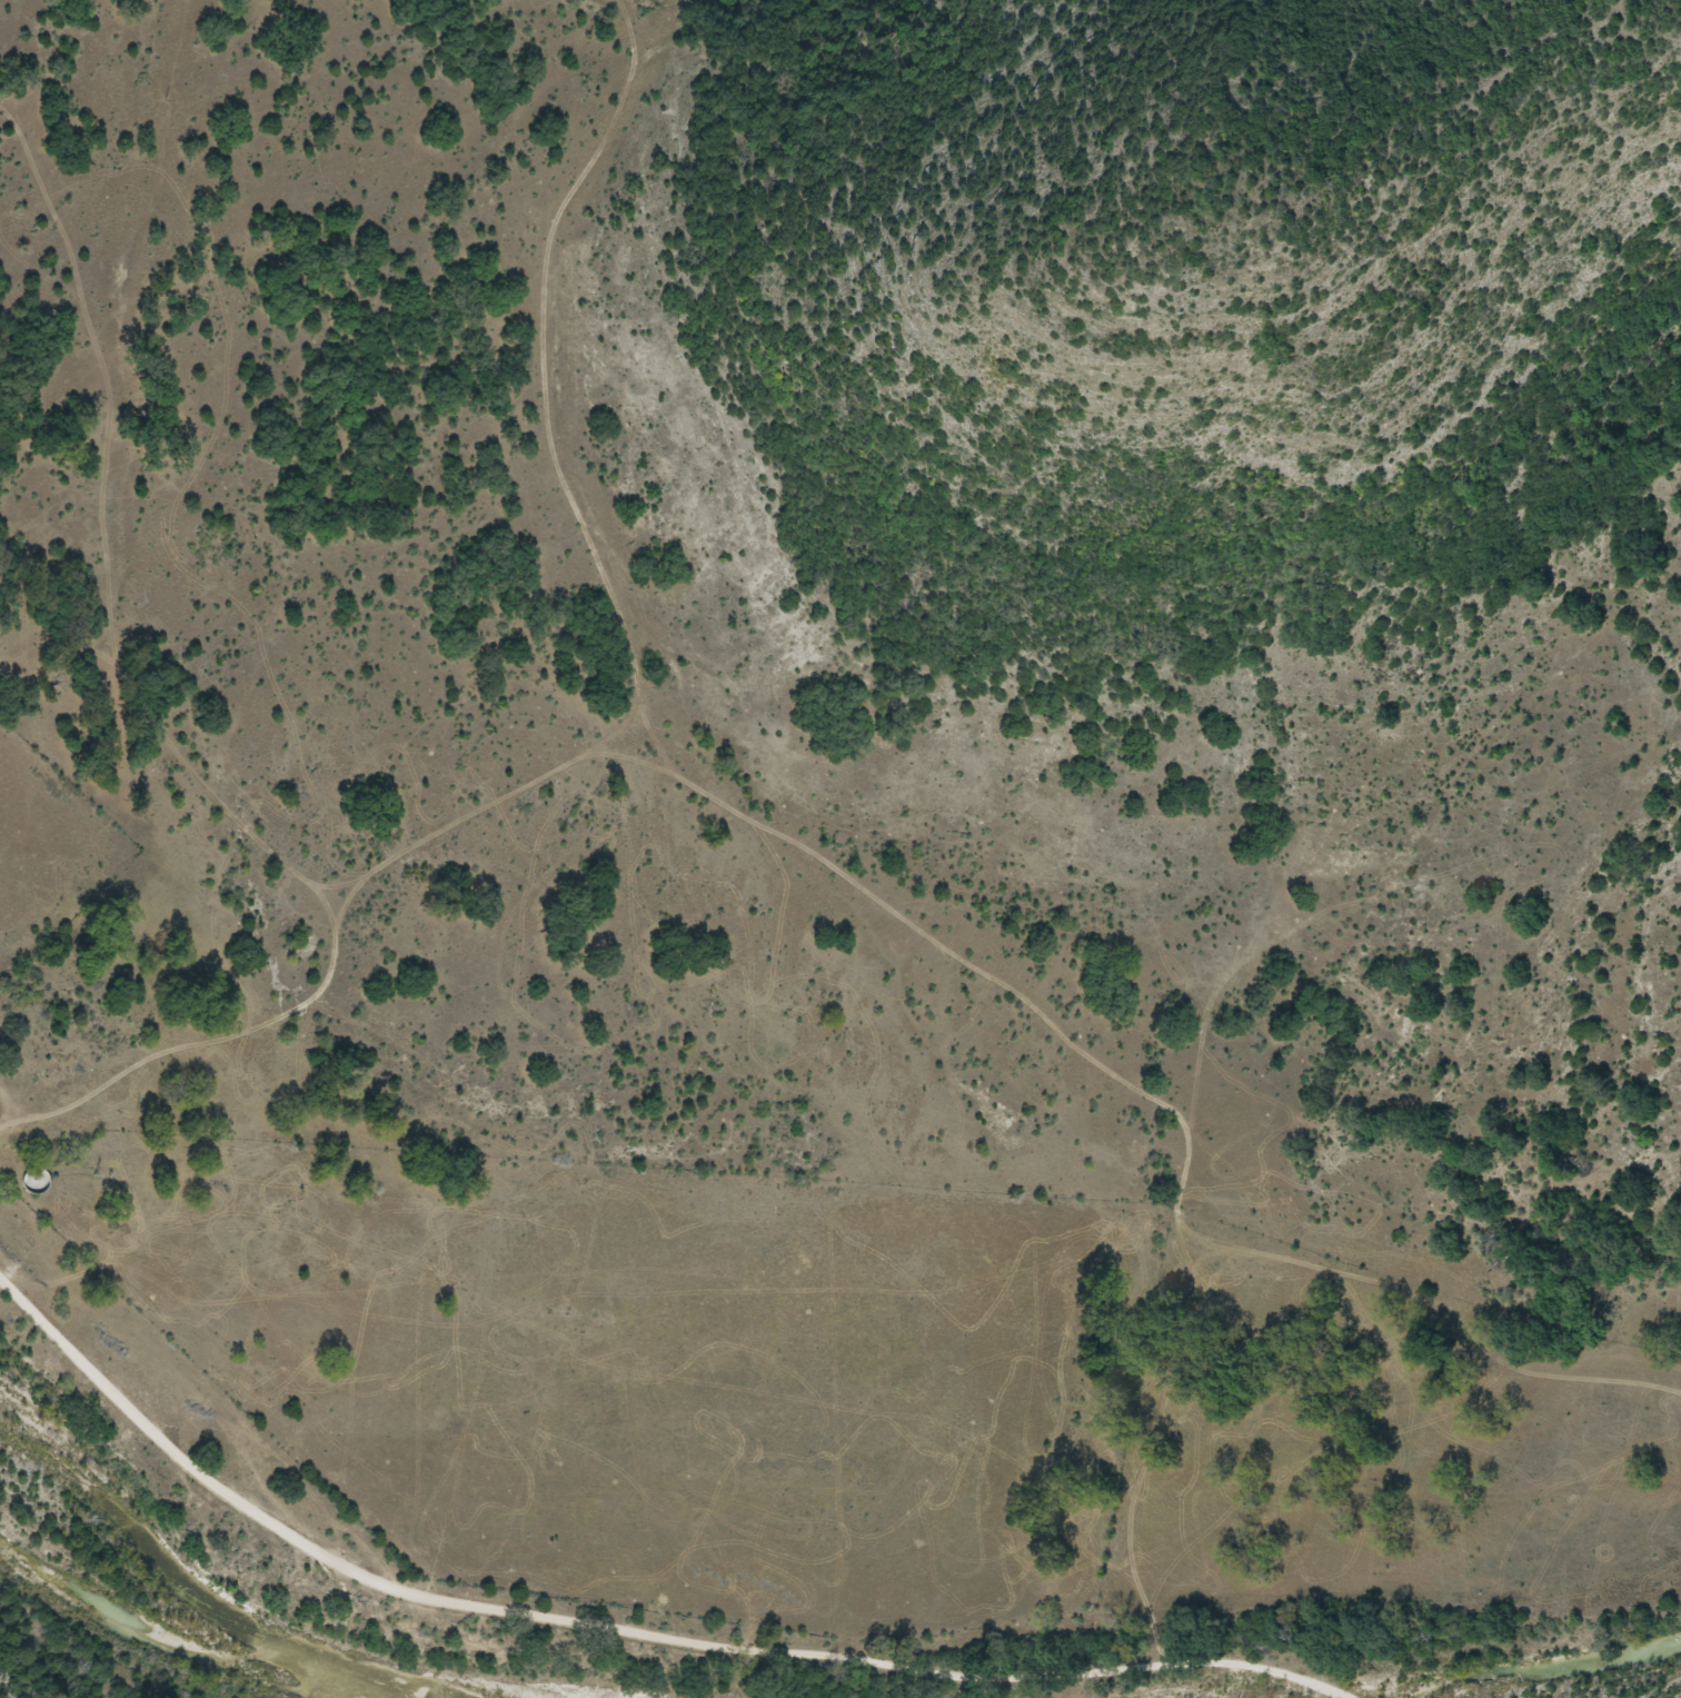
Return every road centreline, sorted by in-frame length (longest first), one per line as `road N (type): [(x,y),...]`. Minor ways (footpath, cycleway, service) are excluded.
road 1 (residential): [(1370,1697),(1300,1669),(1240,1659),(997,1670),(901,1660),(238,1489),(153,1421),(0,1265)]

